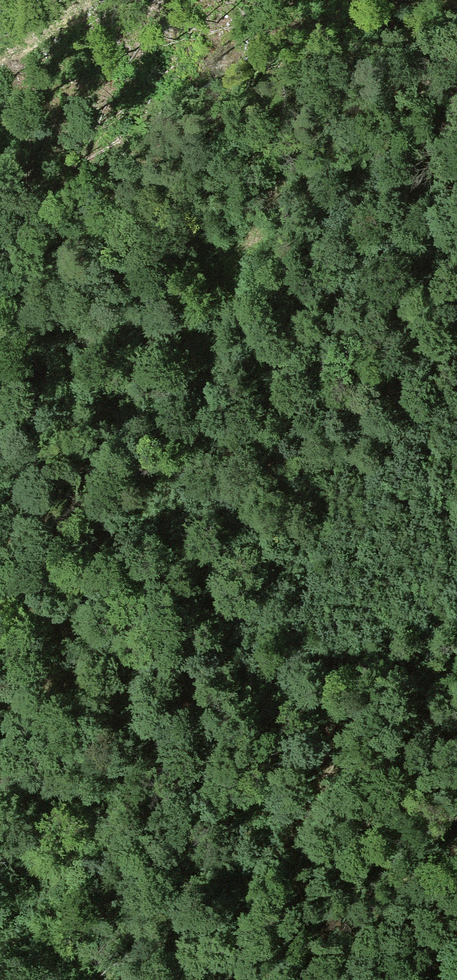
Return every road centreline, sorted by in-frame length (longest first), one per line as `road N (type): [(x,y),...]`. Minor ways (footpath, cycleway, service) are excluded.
road 1 (track): [(235,261),(190,446),(0,754)]
road 2 (track): [(233,979),(268,868),(351,742),(429,662),(456,650)]
road 3 (track): [(118,0),(0,63)]

